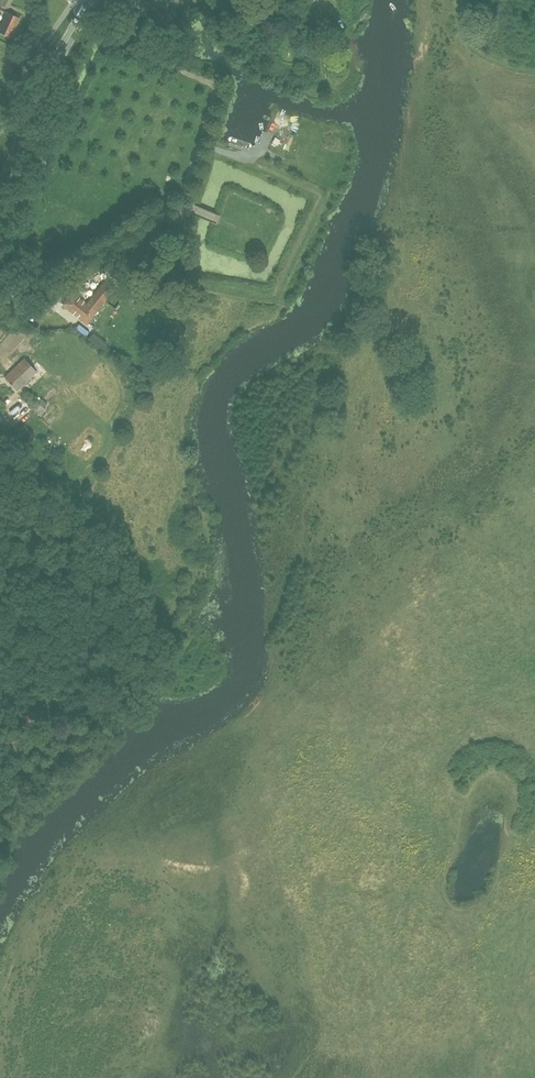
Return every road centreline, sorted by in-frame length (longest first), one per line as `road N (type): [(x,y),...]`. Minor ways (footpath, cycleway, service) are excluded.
road 1 (track): [(202,0),(225,41),(266,76),(308,90),(325,80),(315,0)]
road 2 (tertiary): [(0,188),(91,0)]

